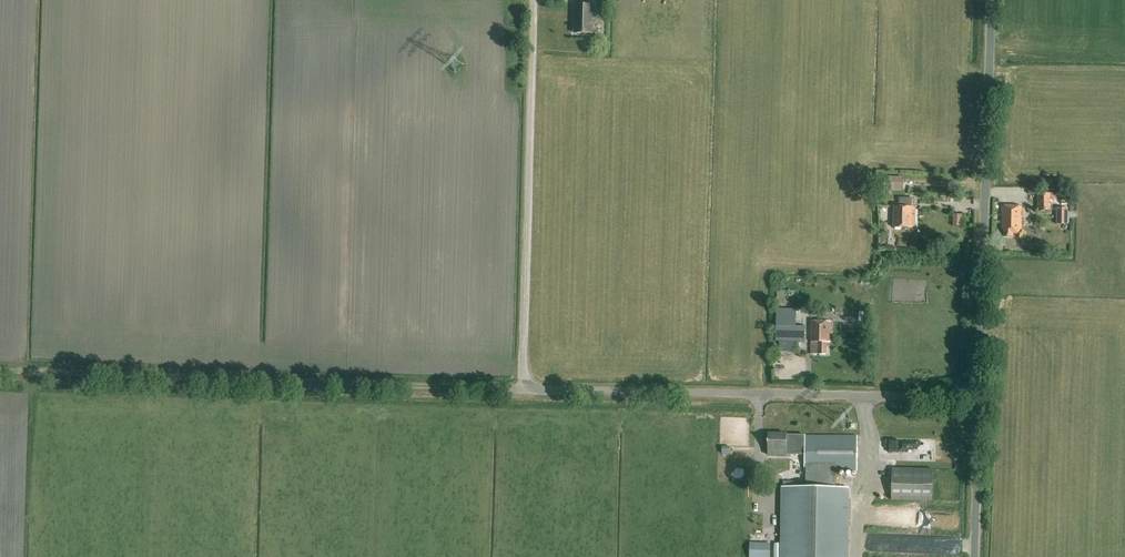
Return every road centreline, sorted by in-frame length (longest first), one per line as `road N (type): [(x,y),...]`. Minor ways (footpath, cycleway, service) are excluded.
road 1 (unclassified): [(973,400),(520,390),(532,0)]
road 2 (track): [(520,390),(0,379)]
road 3 (unclassified): [(973,400),(986,0)]
road 4 (unclassified): [(971,556),(973,400)]

